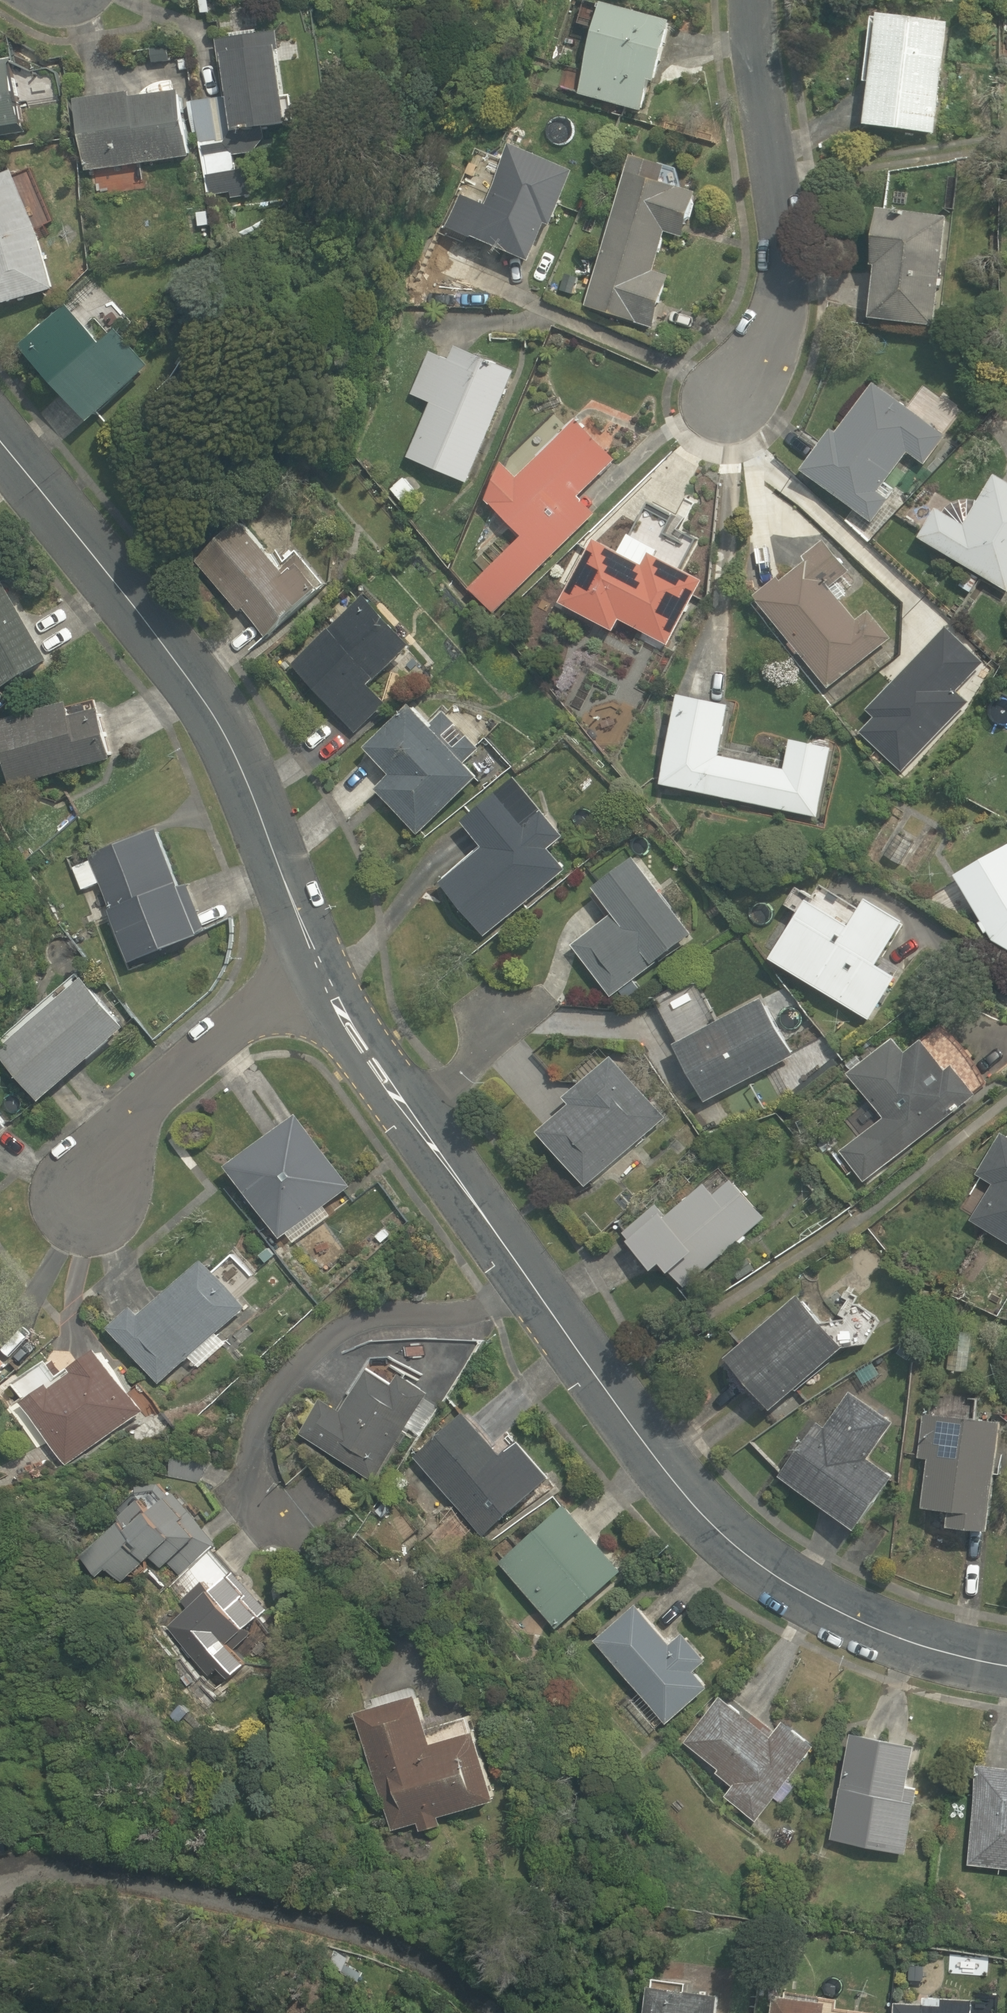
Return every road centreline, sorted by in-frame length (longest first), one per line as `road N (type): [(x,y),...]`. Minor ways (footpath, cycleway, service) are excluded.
road 1 (tertiary): [(1006,1666),(847,1619),(757,1563),(679,1487),(599,1390),(313,971)]
road 2 (tertiary): [(313,971),(235,760),(79,530),(0,433)]
road 3 (residential): [(739,391),(766,345),(778,275),(754,0)]
road 4 (residential): [(88,1190),(153,1103),(313,971)]

